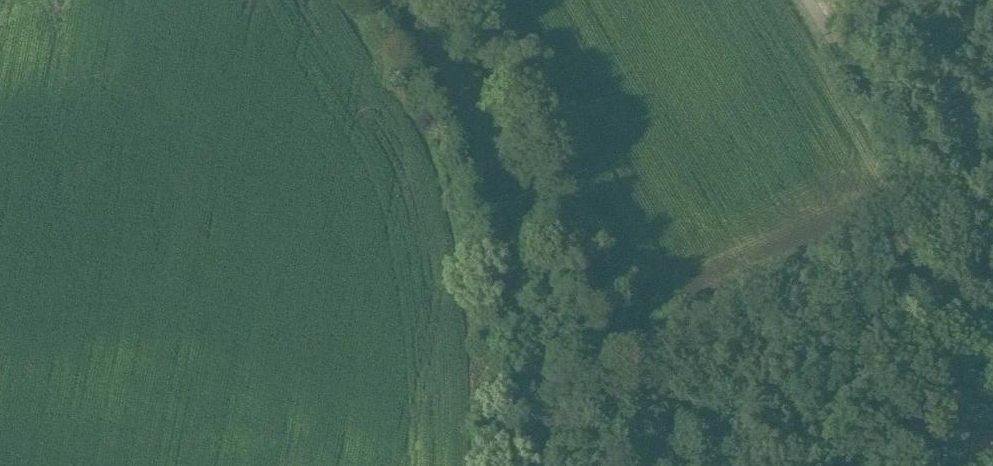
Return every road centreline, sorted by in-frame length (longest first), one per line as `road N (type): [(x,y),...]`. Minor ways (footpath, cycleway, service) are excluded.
road 1 (track): [(962,307),(902,339),(842,465)]

